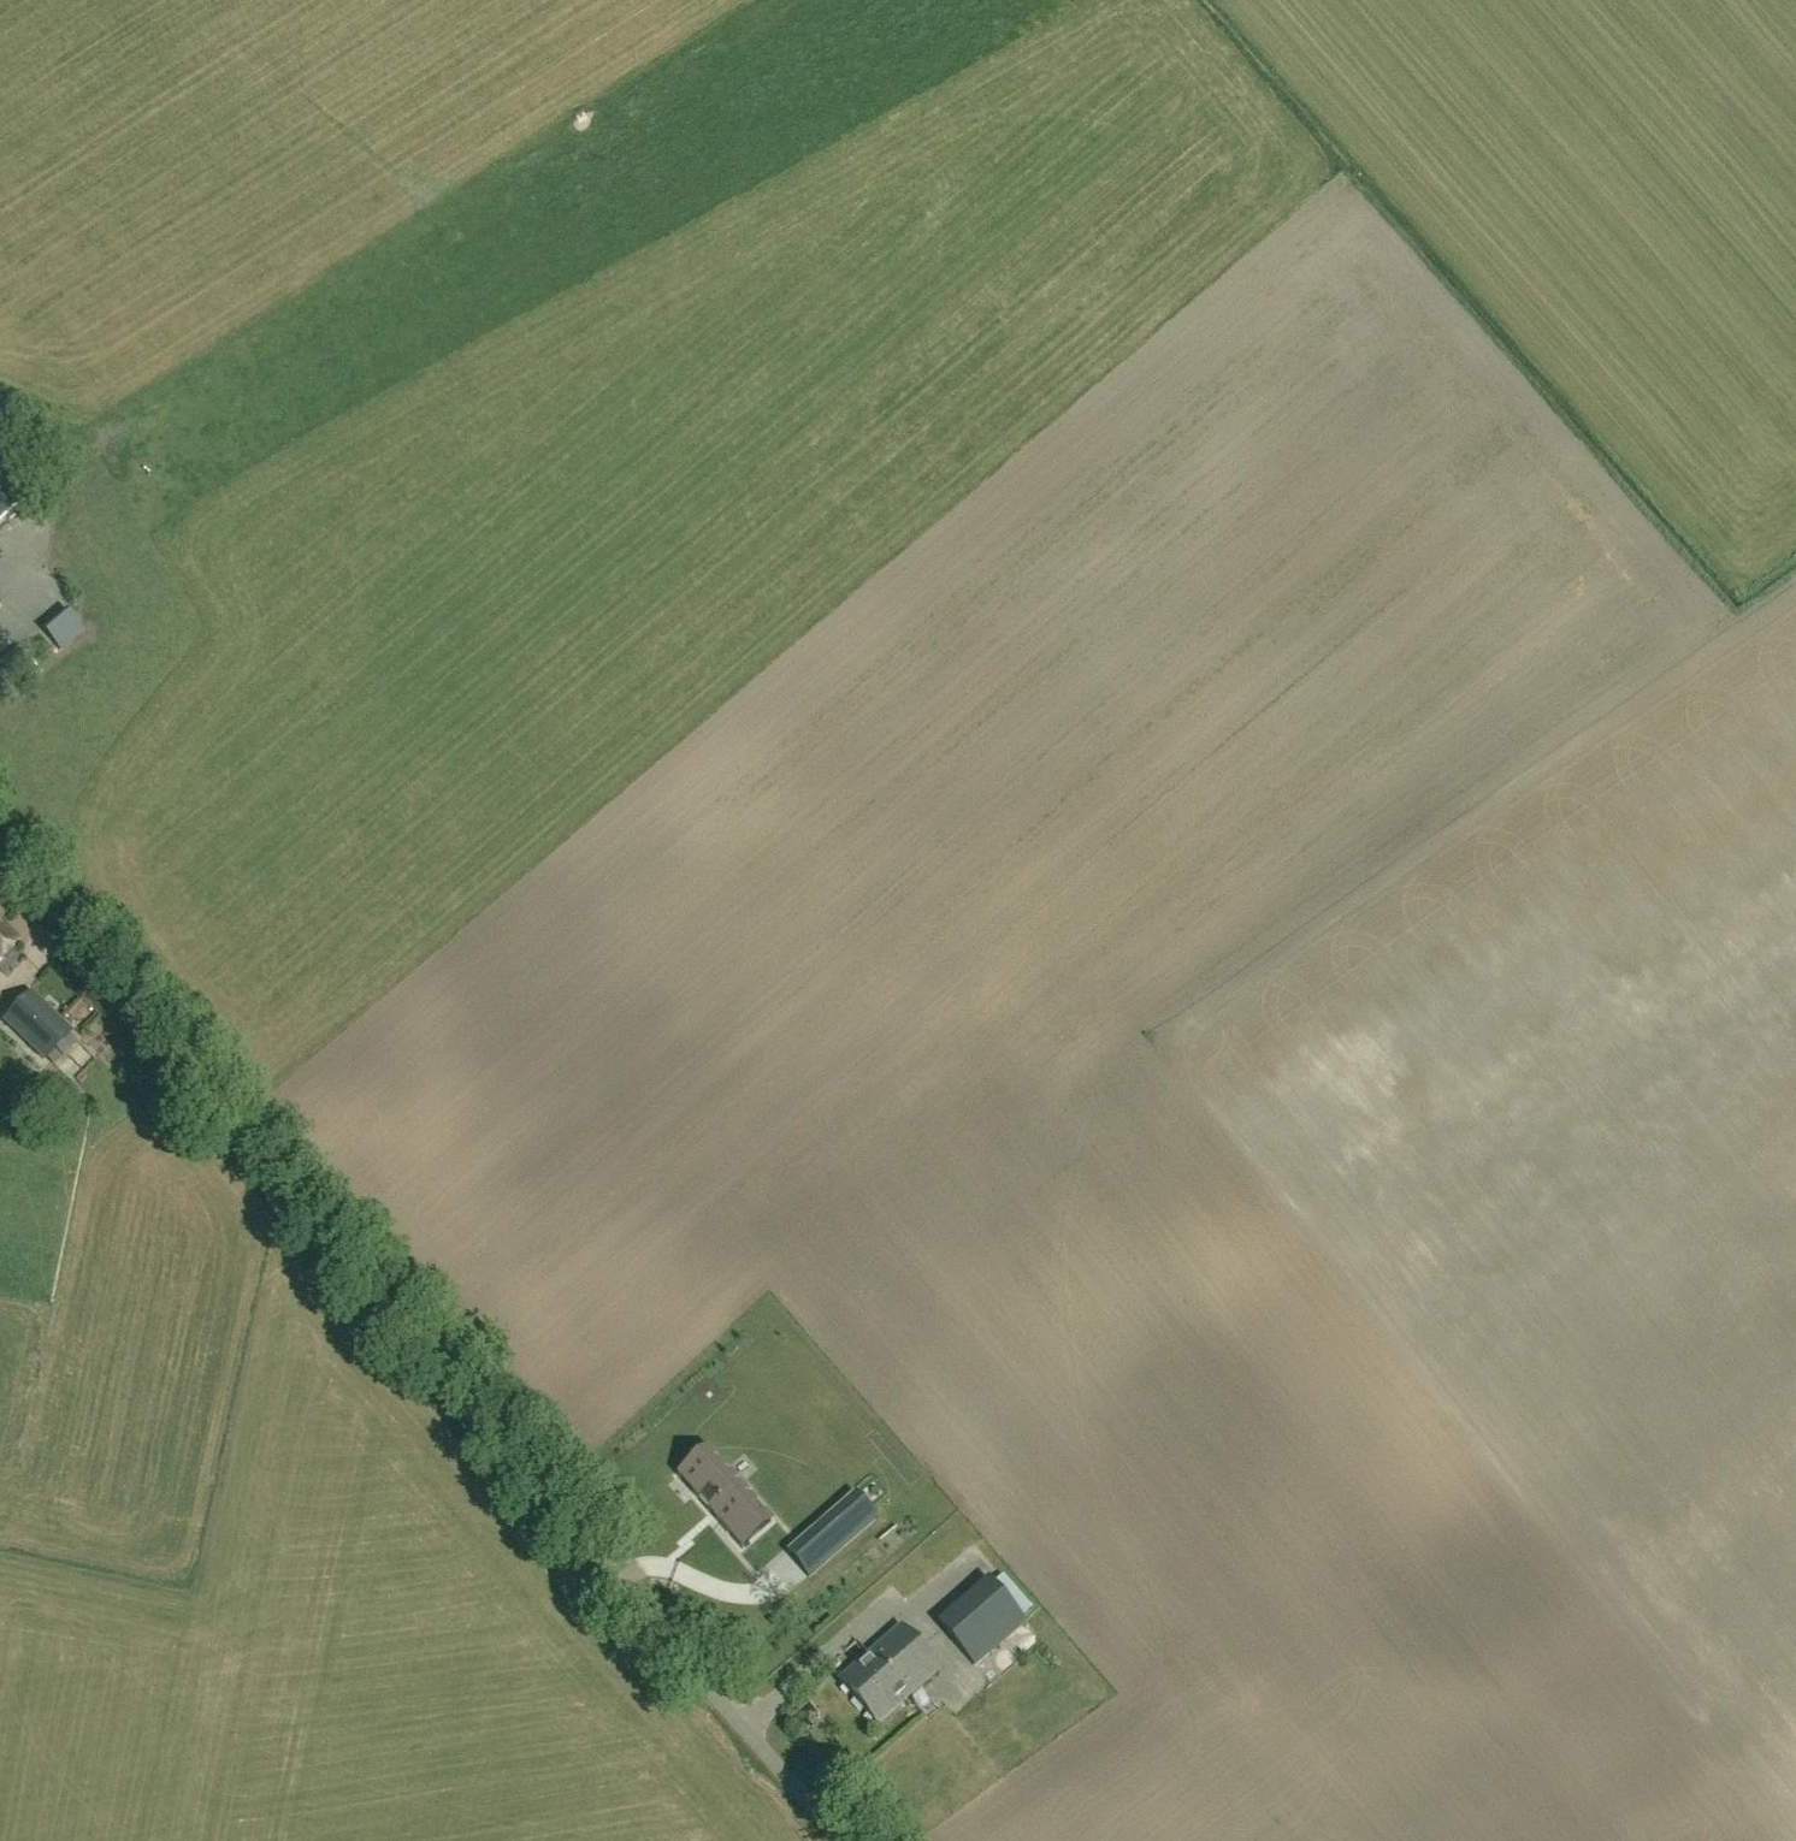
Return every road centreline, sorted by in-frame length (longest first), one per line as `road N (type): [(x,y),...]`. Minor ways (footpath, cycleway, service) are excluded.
road 1 (unclassified): [(841,1840),(0,877)]

